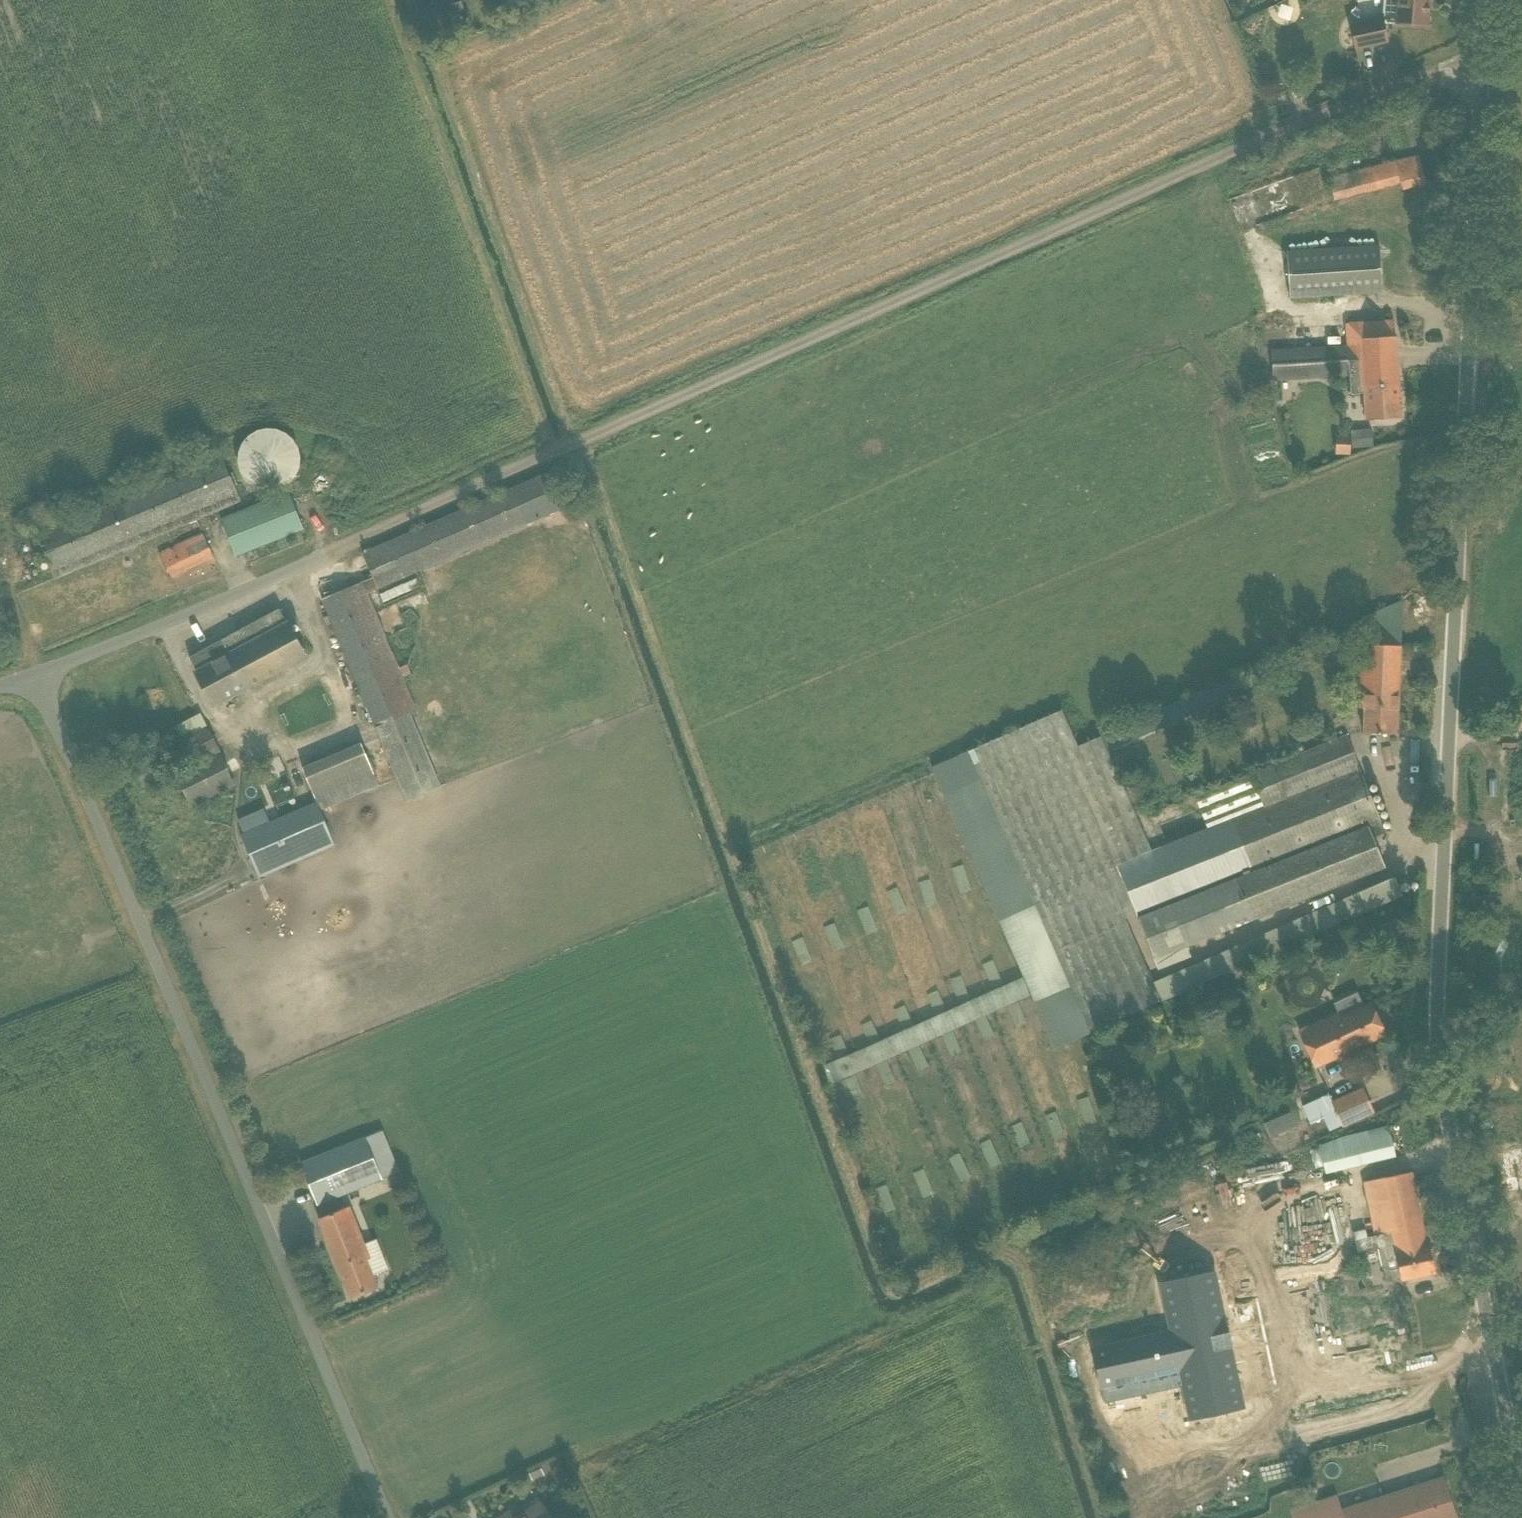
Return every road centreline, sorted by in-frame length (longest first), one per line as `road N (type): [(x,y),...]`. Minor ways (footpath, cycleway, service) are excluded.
road 1 (unclassified): [(1521,1517),(1432,1091),(1423,993),(1467,0)]
road 2 (track): [(326,555),(1263,138),(1464,57)]
road 3 (unclassified): [(392,1517),(41,680)]
road 4 (unclassified): [(41,680),(326,555)]

